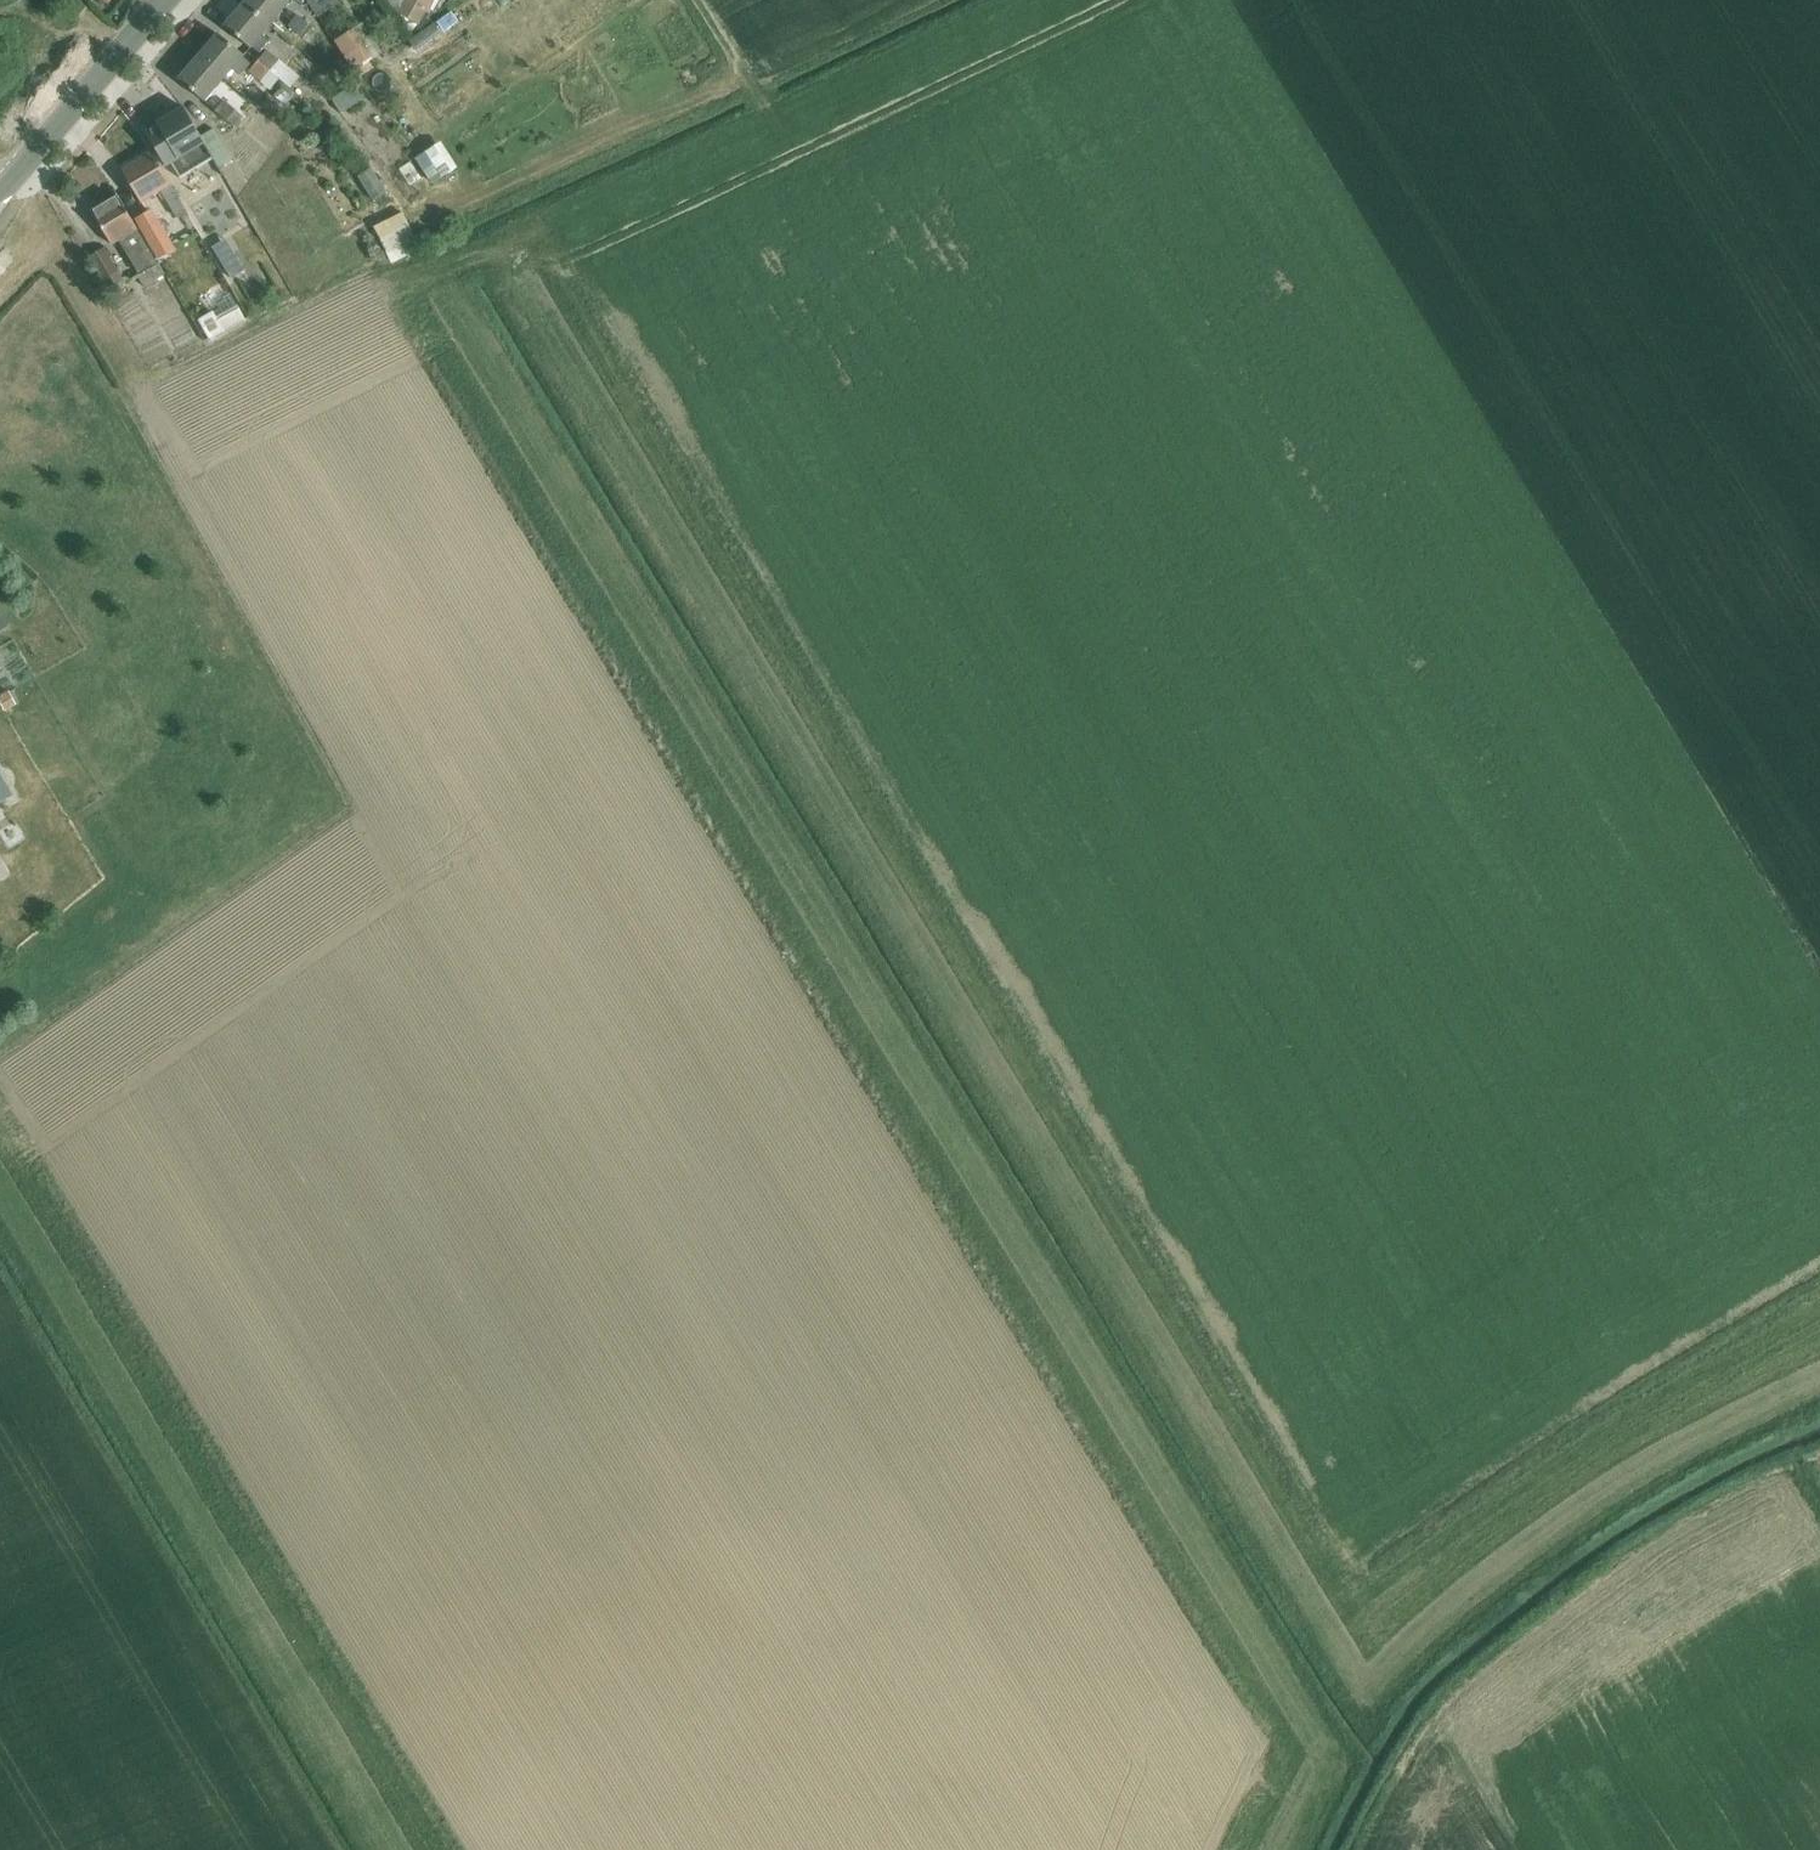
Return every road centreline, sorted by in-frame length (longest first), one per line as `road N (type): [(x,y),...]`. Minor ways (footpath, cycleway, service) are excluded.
road 1 (tertiary): [(0,191),(161,0)]
road 2 (track): [(693,0),(765,114)]

